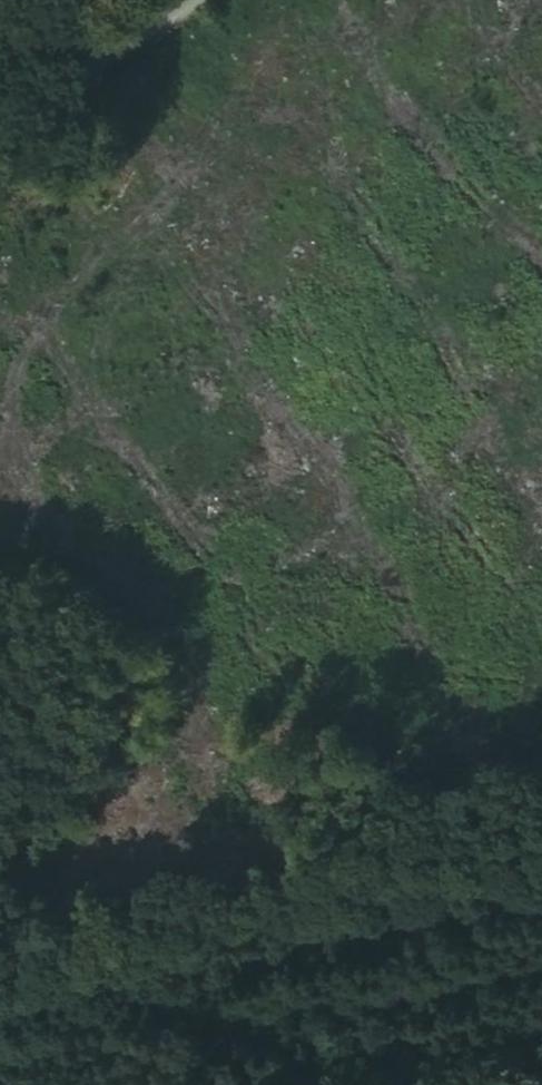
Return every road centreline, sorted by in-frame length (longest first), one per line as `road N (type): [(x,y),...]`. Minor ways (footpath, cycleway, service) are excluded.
road 1 (track): [(194,0),(0,146)]

